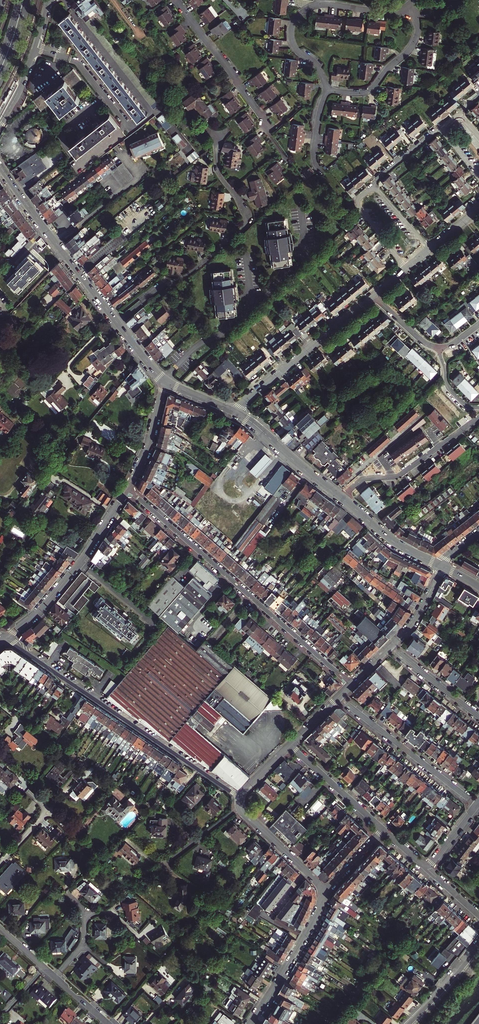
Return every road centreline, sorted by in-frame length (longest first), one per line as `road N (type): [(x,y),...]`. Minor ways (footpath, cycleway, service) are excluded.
road 1 (residential): [(351,684),(127,488)]
road 2 (residential): [(5,638),(238,797)]
road 3 (residential): [(117,323),(243,226),(243,206),(217,168),(217,137)]
road 4 (residential): [(327,90),(317,66),(292,42),(300,15),(325,4),(414,8)]
road 5 (secondary): [(0,167),(117,323)]
road 6 (residential): [(5,638),(69,576),(127,488)]
road 7 (residential): [(234,411),(374,295)]
road 8 (residential): [(338,698),(477,805)]
road 9 (residential): [(341,498),(361,480),(400,475),(478,419)]
road 10 (residential): [(176,0),(272,128)]
road 11 (tertiary): [(251,1023),(327,891)]
road 12 (residential): [(327,90),(373,88),(414,43),(414,8)]
road 13 (secondary): [(234,411),(341,498)]
road 14 (residential): [(35,46),(76,61),(134,131)]
road 15 (tertiary): [(327,891),(243,811),(238,797)]
road 16 (residential): [(289,745),(382,828)]
road 17 (secondary): [(341,498),(396,543),(442,566)]

